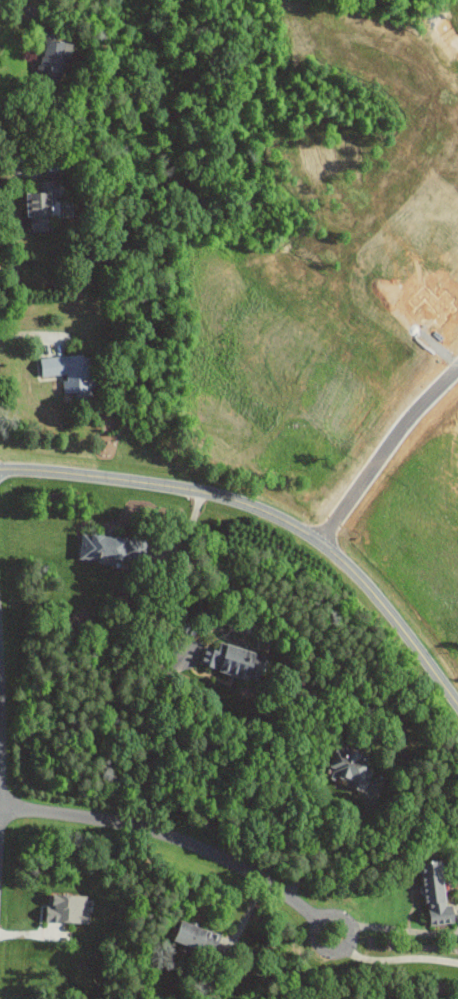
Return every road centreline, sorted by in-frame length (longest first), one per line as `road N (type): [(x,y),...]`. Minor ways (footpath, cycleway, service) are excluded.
road 1 (residential): [(457,706),(362,580),(273,515),(209,493),(0,471)]
road 2 (residential): [(317,921),(252,874),(176,839),(102,819),(0,809)]

